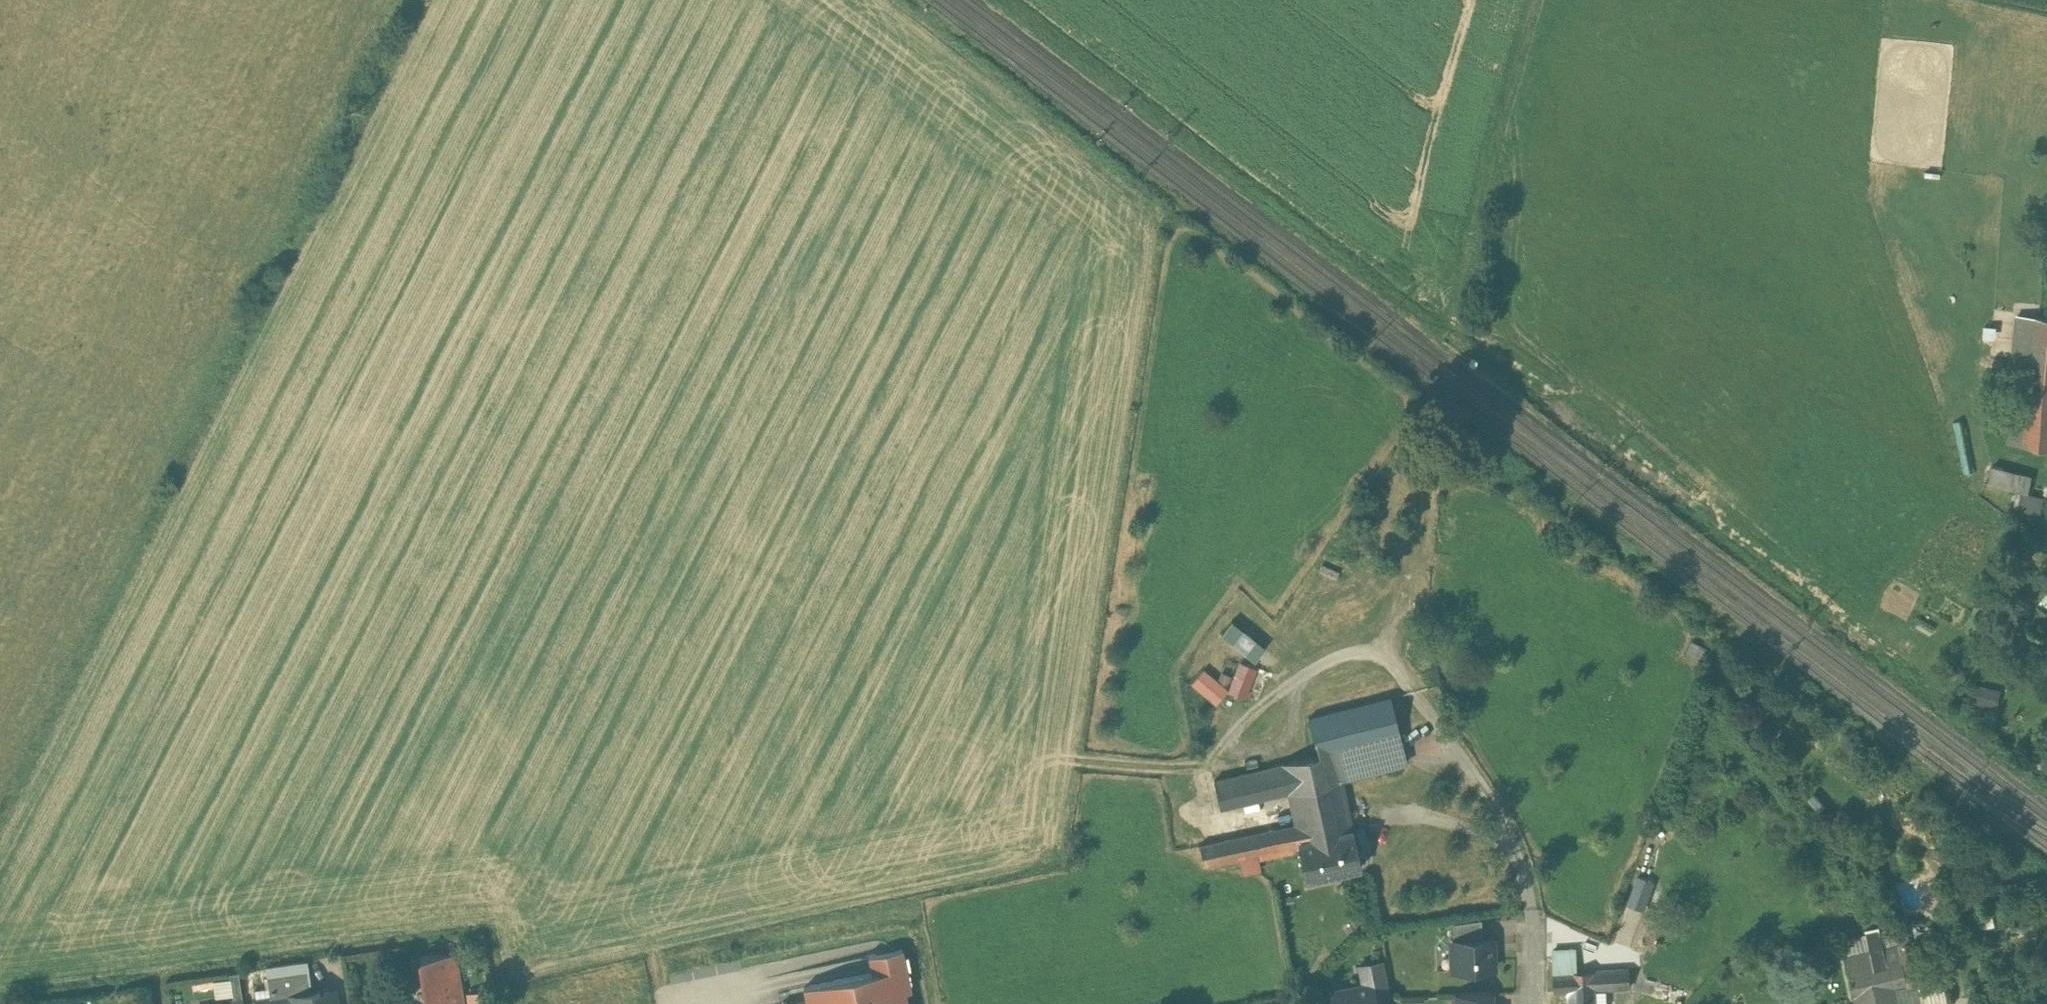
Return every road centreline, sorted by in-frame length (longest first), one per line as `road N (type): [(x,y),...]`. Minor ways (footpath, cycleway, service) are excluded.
road 1 (track): [(1550,0),(1455,347),(1397,665)]

